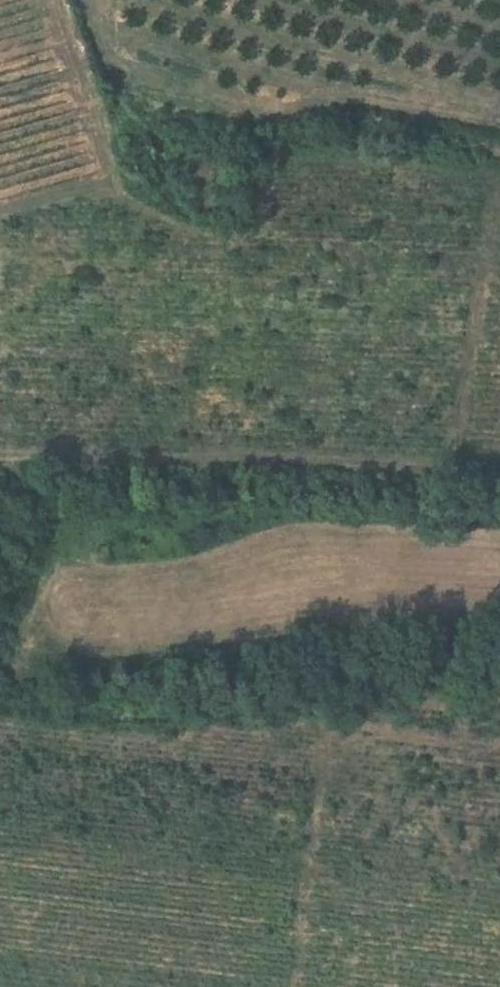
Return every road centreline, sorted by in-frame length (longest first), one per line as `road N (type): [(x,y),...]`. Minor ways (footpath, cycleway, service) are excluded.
road 1 (track): [(0,458),(268,458),(499,478)]

